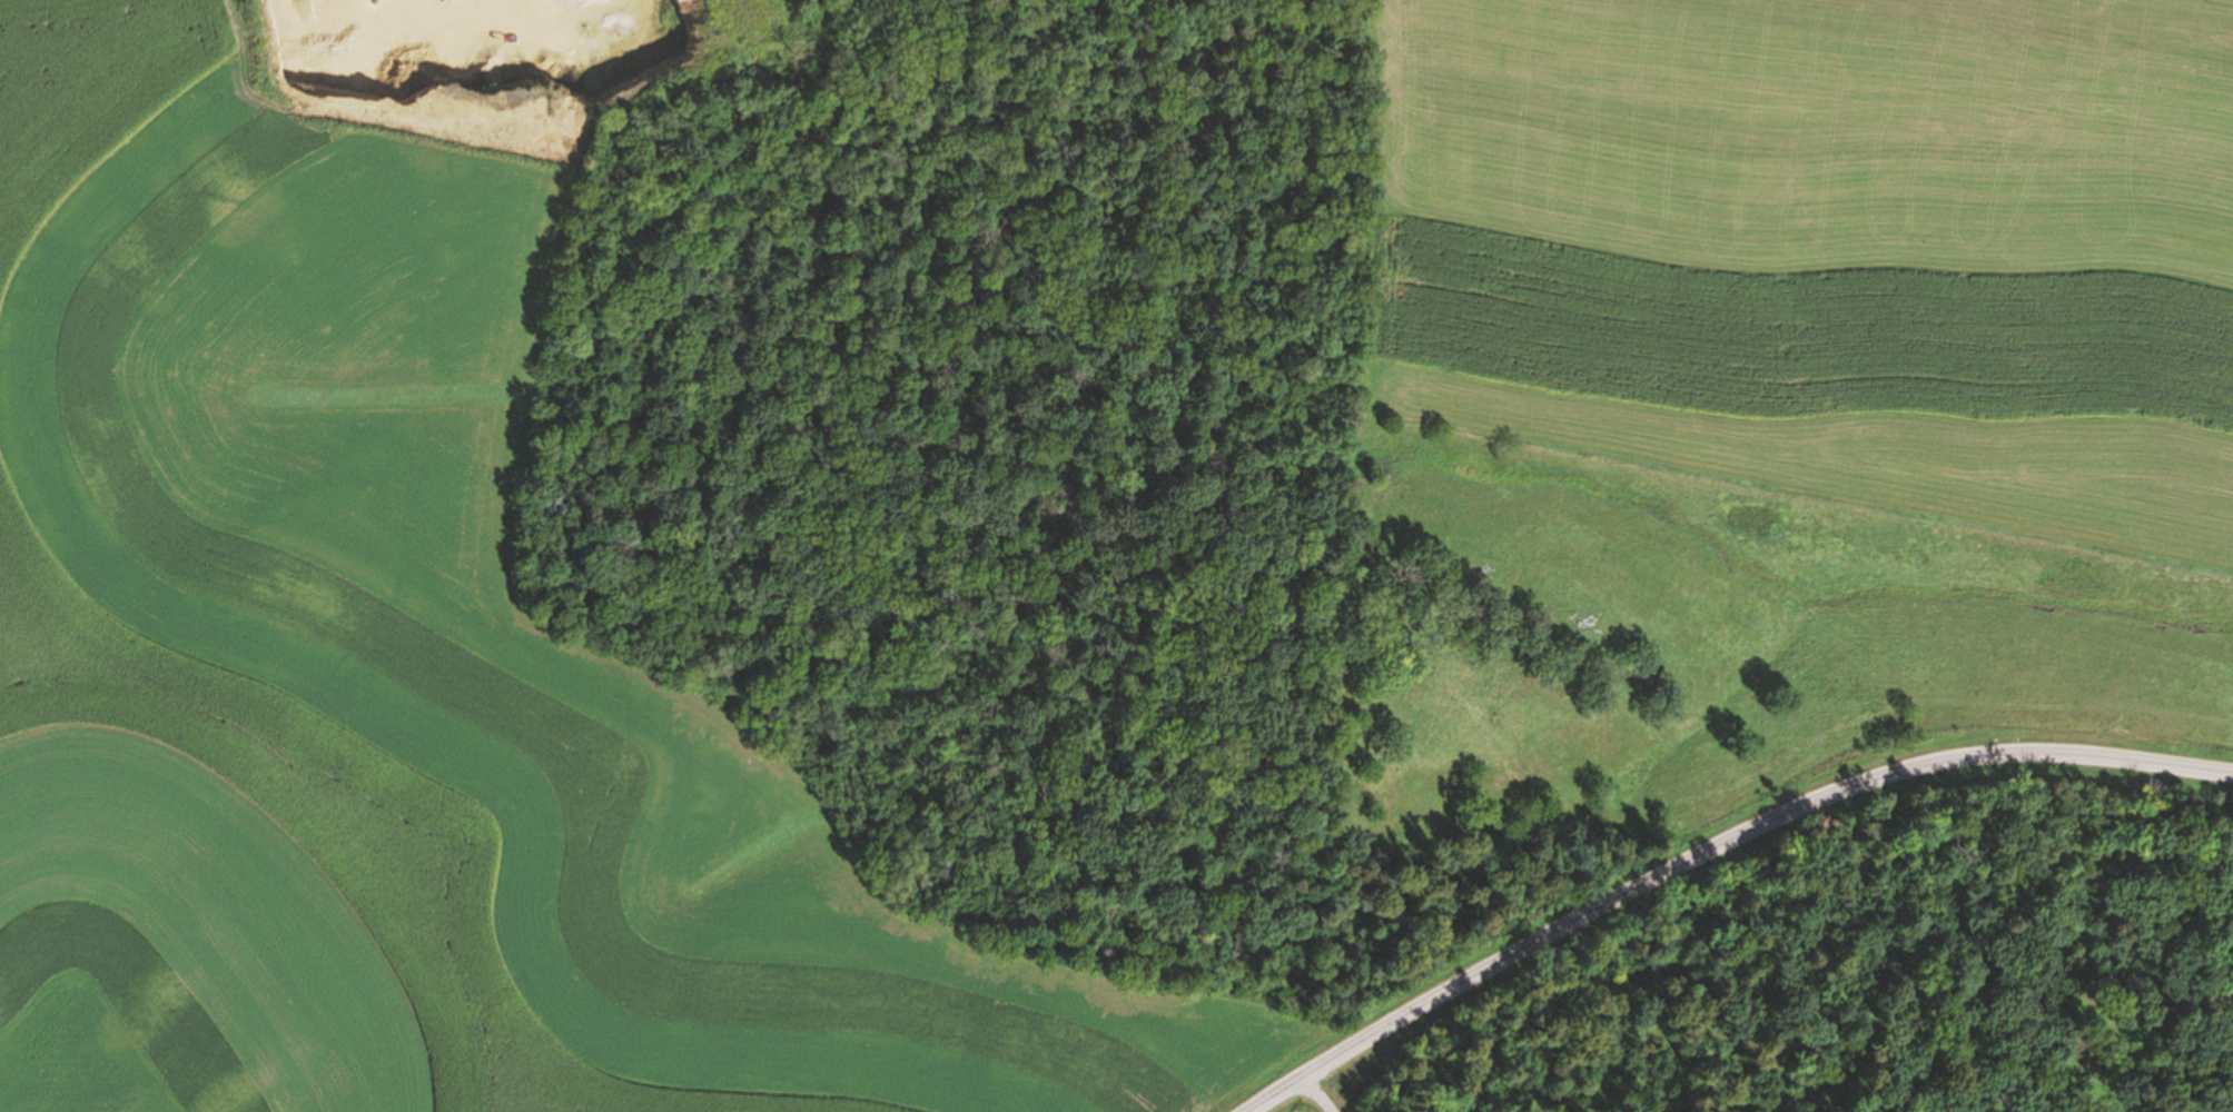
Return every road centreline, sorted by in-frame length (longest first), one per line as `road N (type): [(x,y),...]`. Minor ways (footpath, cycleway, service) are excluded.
road 1 (residential): [(1278,1111),(1756,817),(2019,758),(2232,781)]

